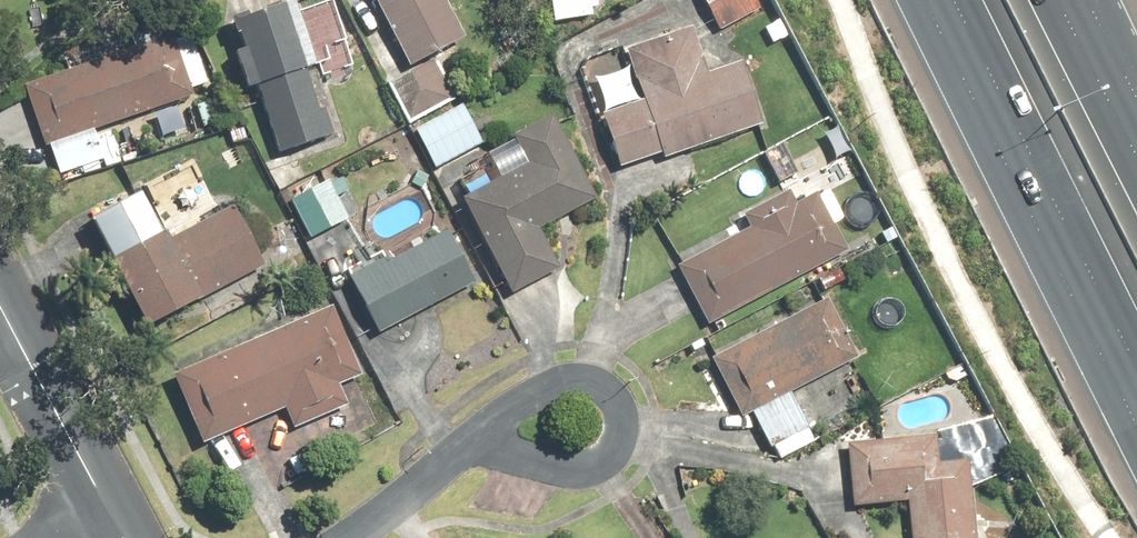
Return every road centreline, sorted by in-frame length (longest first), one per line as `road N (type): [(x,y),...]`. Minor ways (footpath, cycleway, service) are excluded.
road 1 (motorway): [(1136,352),(950,0)]
road 2 (residential): [(477,440),(562,379),(591,377),(613,392),(619,433),(593,460),(548,460)]
road 3 (tertiary): [(108,505),(0,301)]
road 4 (motorway): [(1062,0),(1136,157)]
road 5 (residential): [(346,537),(477,440)]

